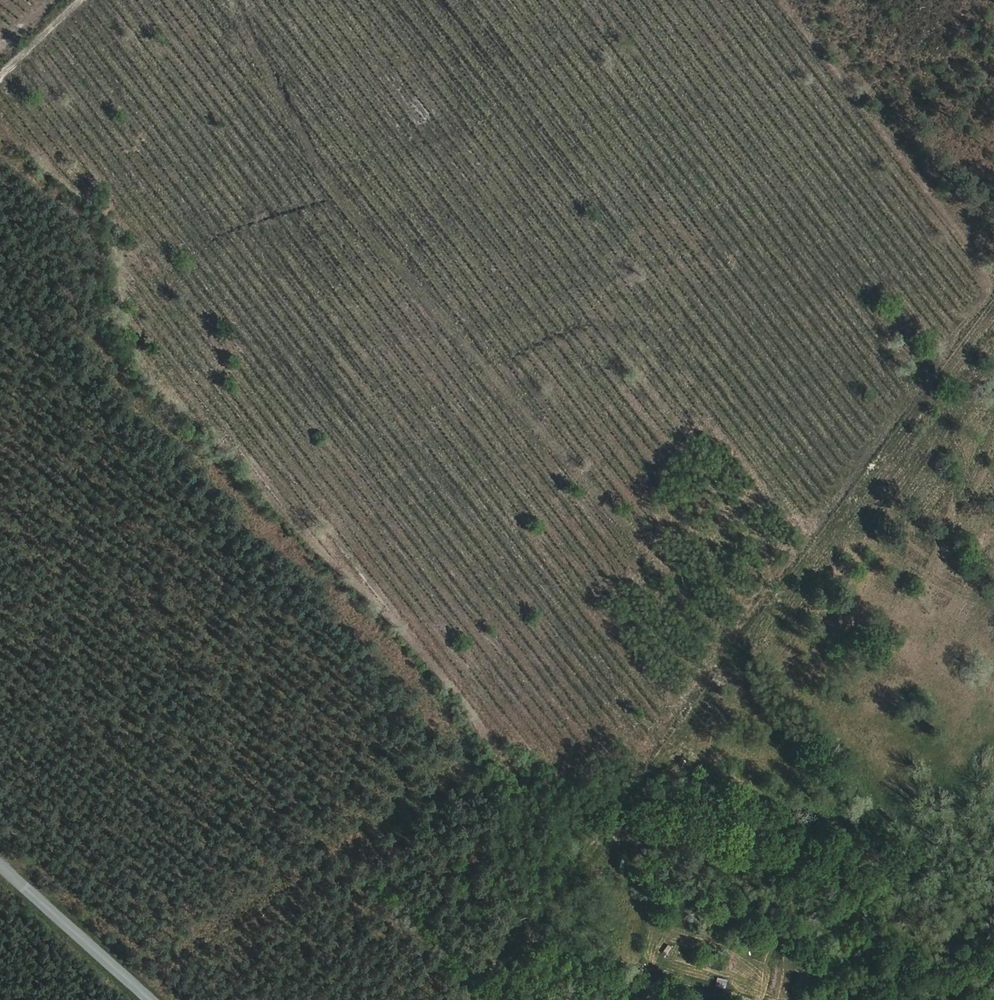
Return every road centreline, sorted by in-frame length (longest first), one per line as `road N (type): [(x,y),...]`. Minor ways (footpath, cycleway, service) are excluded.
road 1 (tertiary): [(0,864),(150,999)]

